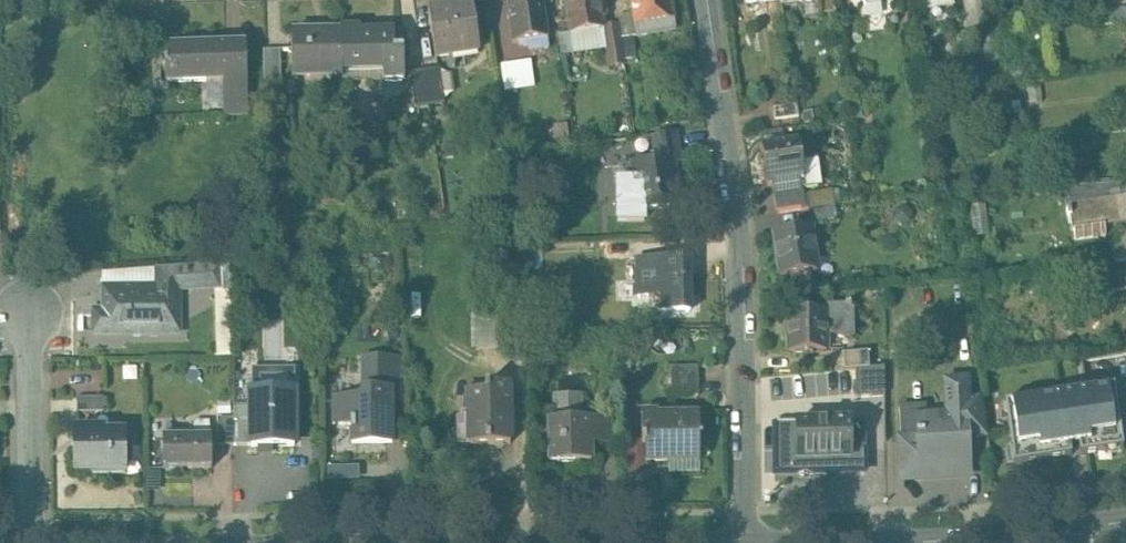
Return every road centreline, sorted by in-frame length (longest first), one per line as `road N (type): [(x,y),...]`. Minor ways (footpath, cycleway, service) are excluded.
road 1 (residential): [(746,538),(736,207),(708,0)]
road 2 (tertiary): [(1125,514),(746,538)]
road 3 (tertiary): [(746,538),(465,542)]
road 4 (residential): [(40,542),(35,326)]

